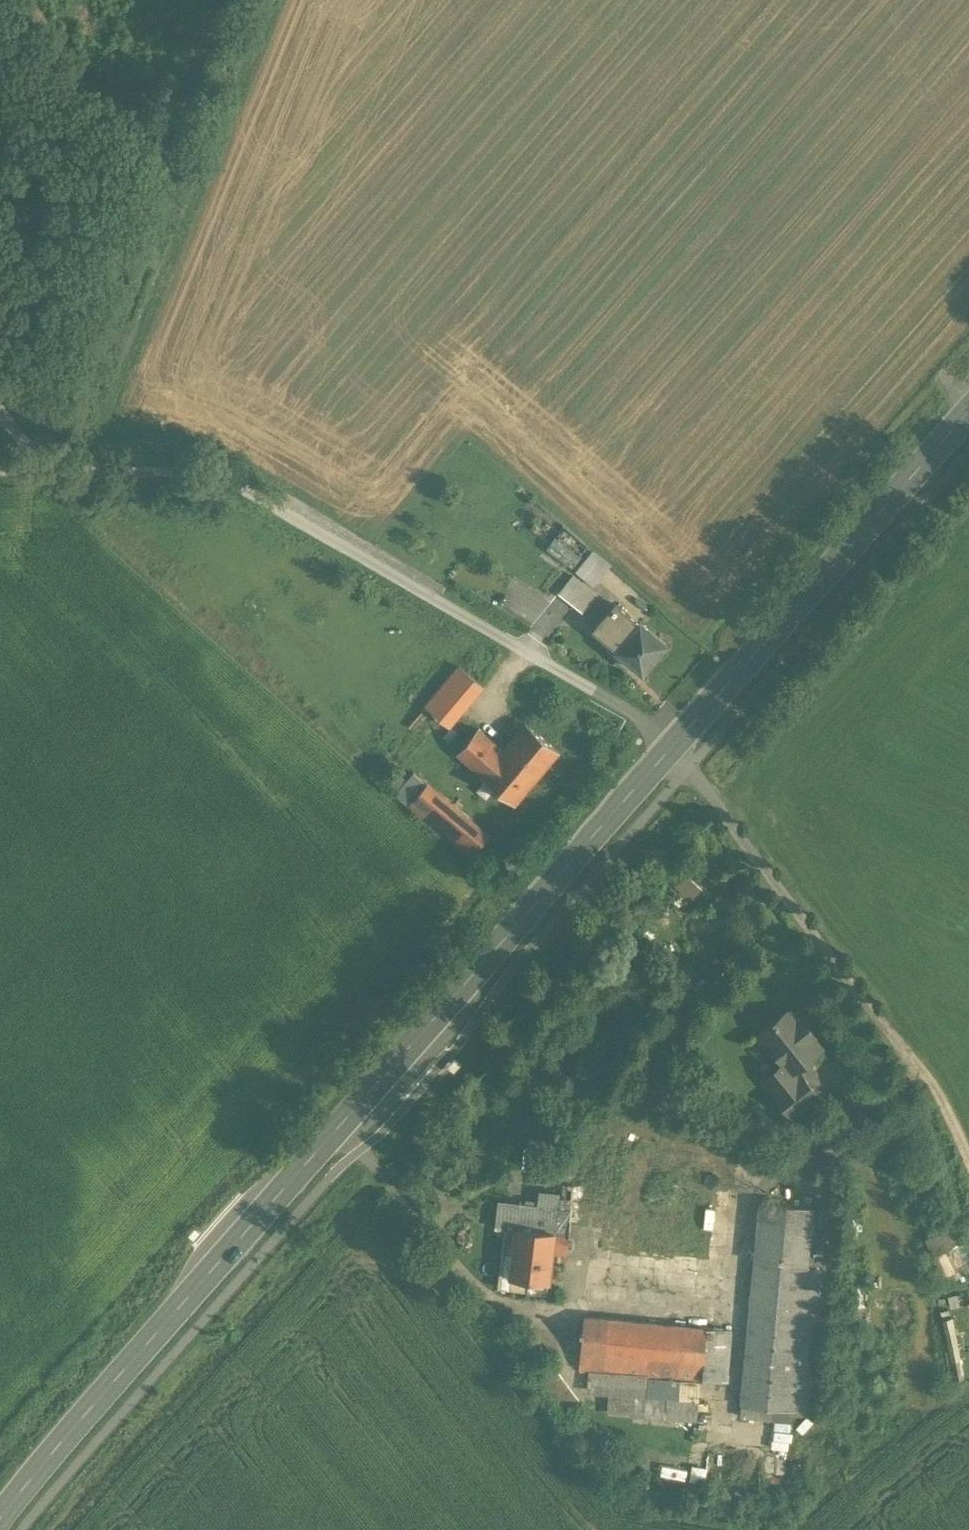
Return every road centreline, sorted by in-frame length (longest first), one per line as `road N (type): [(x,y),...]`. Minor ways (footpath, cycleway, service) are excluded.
road 1 (secondary): [(0,1515),(968,410)]

